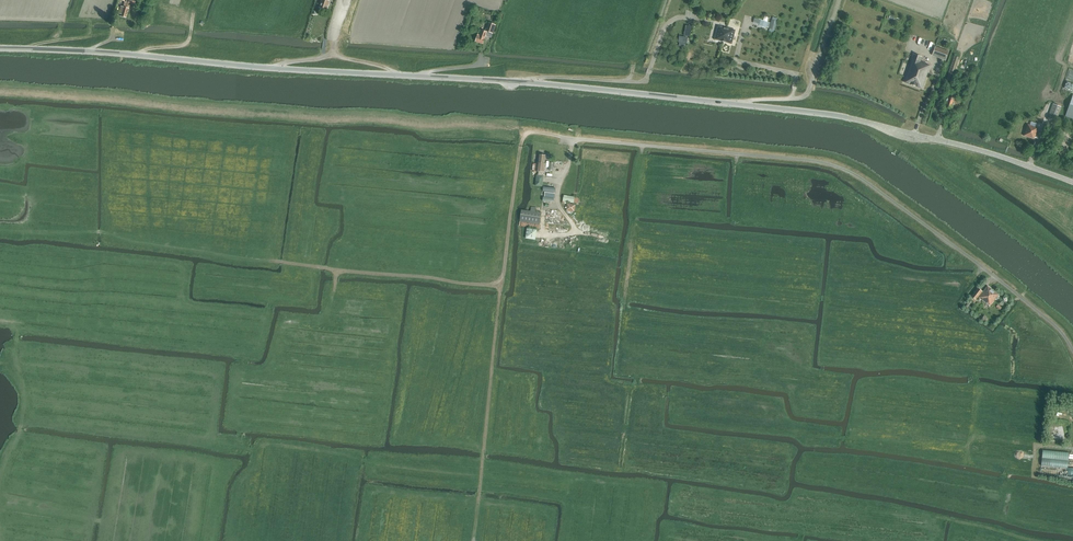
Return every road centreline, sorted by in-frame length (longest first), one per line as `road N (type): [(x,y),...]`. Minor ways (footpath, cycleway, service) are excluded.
road 1 (tertiary): [(1072,183),(985,152),(770,108),(531,83),(0,49)]
road 2 (unclassified): [(1072,350),(1041,314),(848,172),(573,139)]
road 3 (track): [(481,480),(526,133)]
road 4 (track): [(649,392),(636,388),(637,374),(619,372),(643,146)]
road 5 (track): [(311,268),(501,287)]
road 6 (track): [(338,458),(481,480)]

